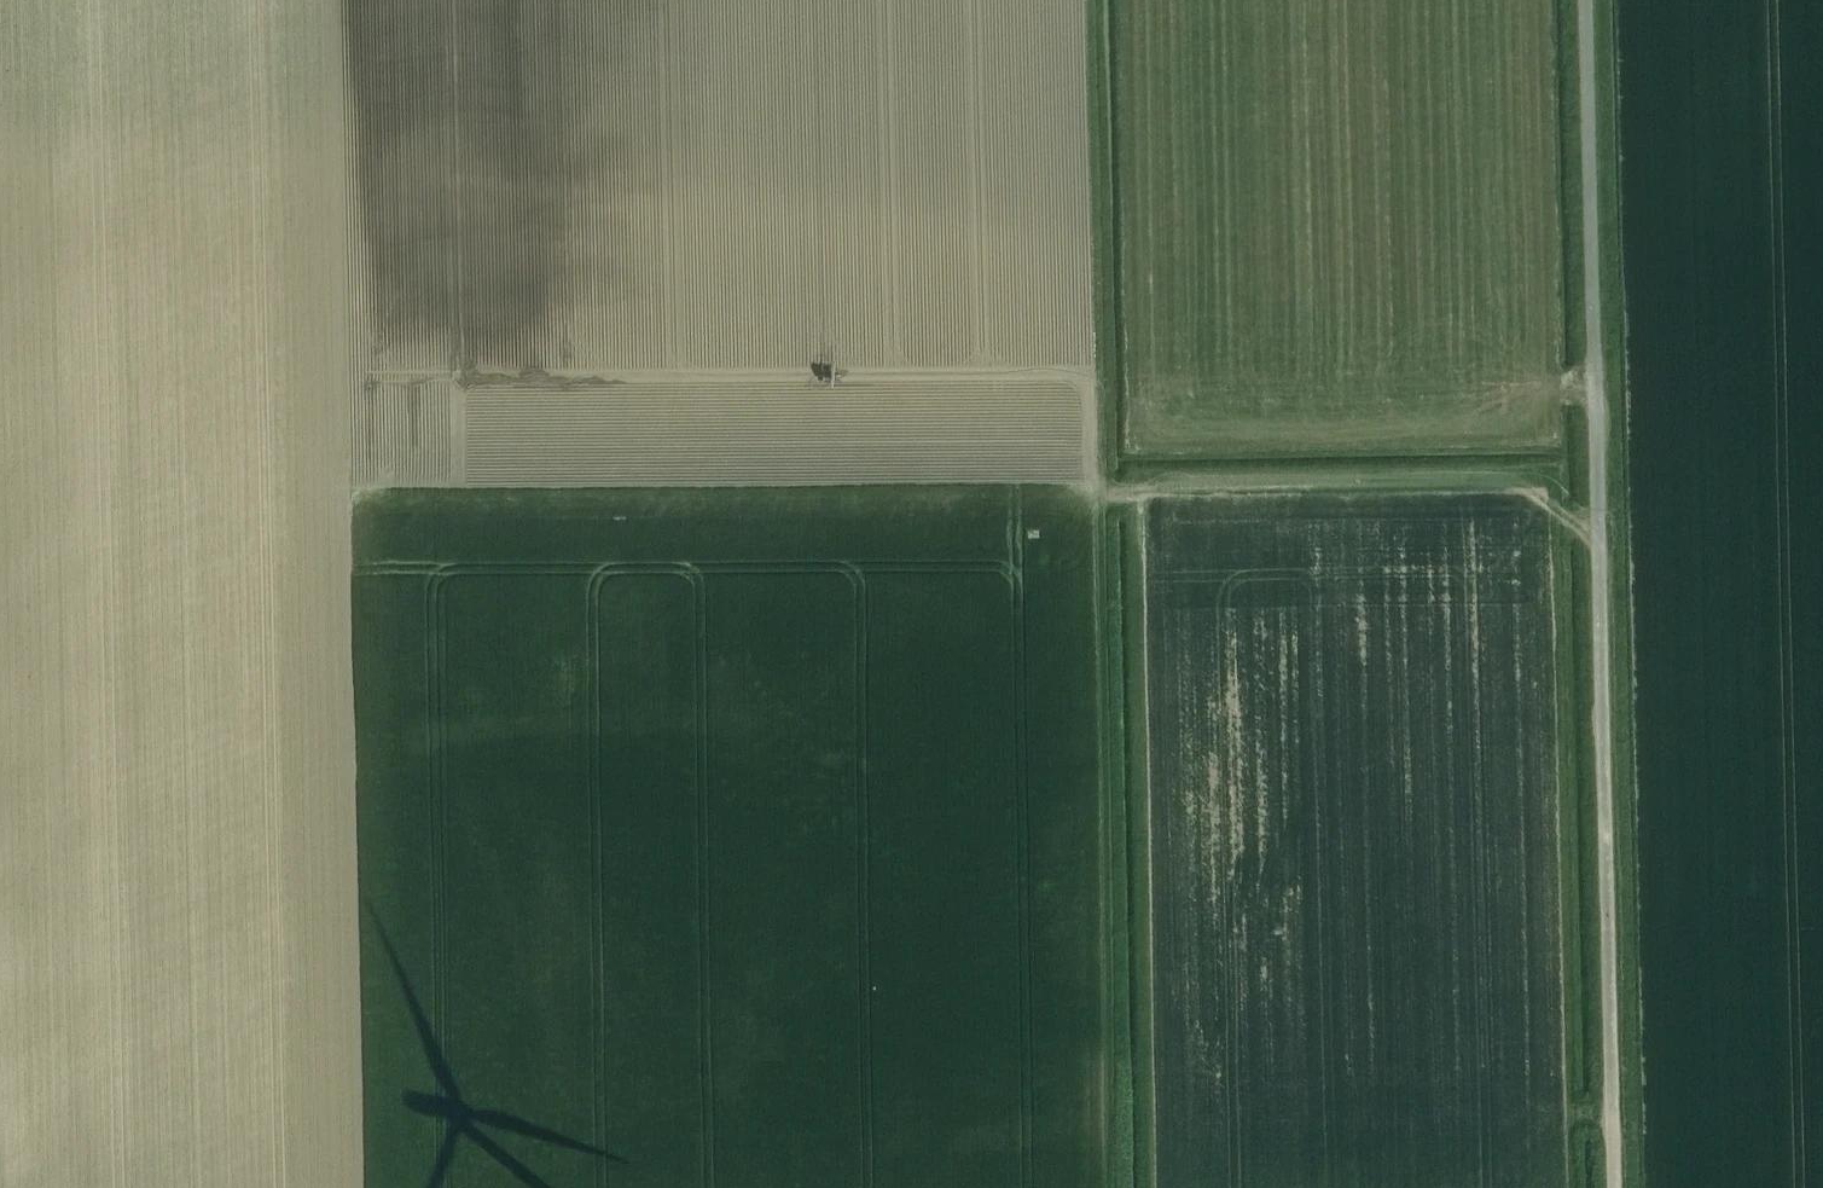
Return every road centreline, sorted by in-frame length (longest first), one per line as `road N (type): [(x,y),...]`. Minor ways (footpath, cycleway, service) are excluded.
road 1 (unclassified): [(1613,1187),(1587,0)]

